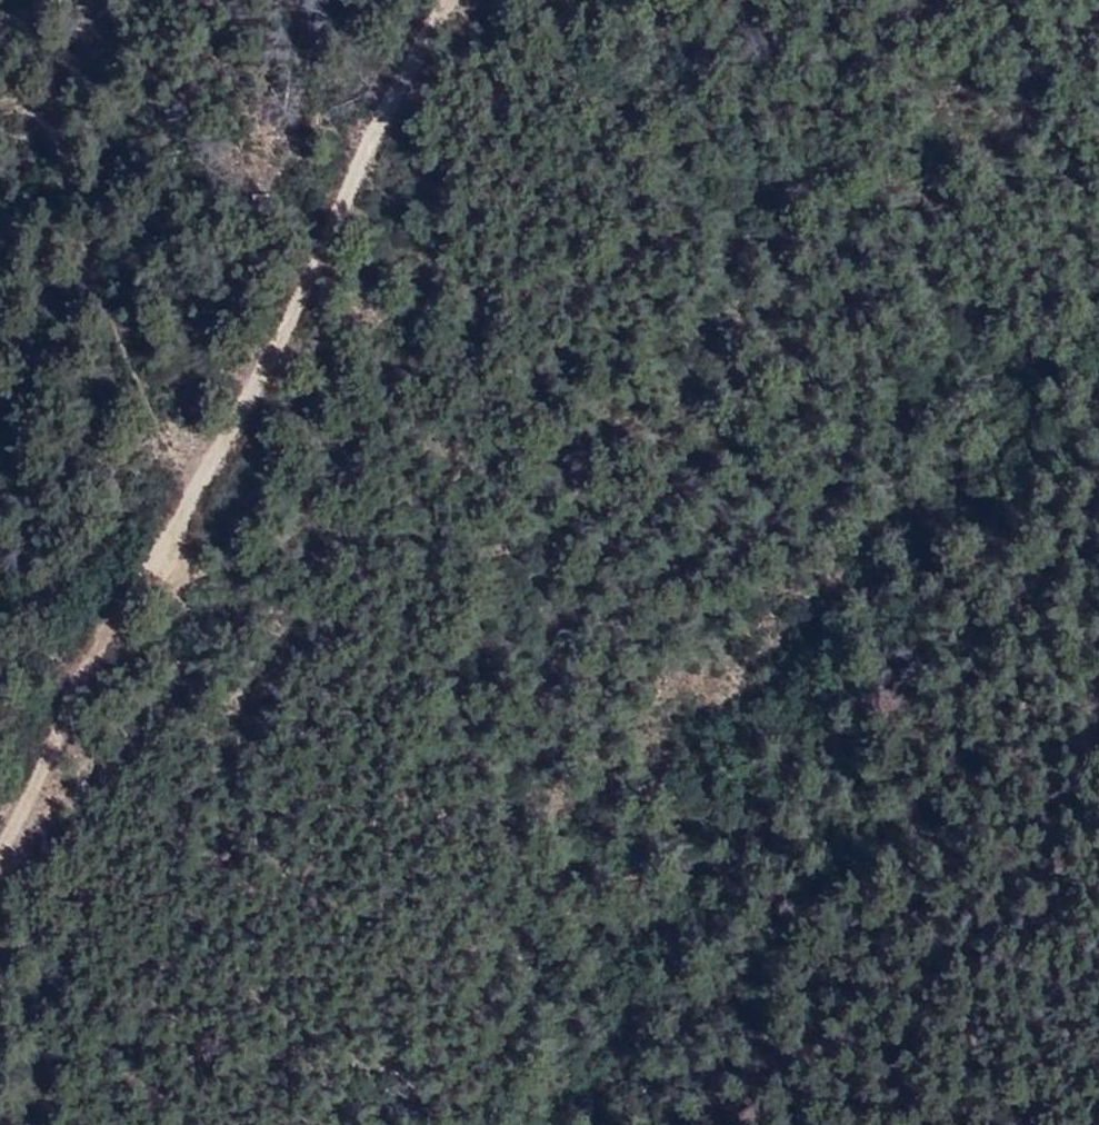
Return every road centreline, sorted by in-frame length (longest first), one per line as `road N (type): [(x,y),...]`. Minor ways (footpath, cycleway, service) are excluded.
road 1 (track): [(452,0),(389,109),(316,280),(155,556),(0,846)]

